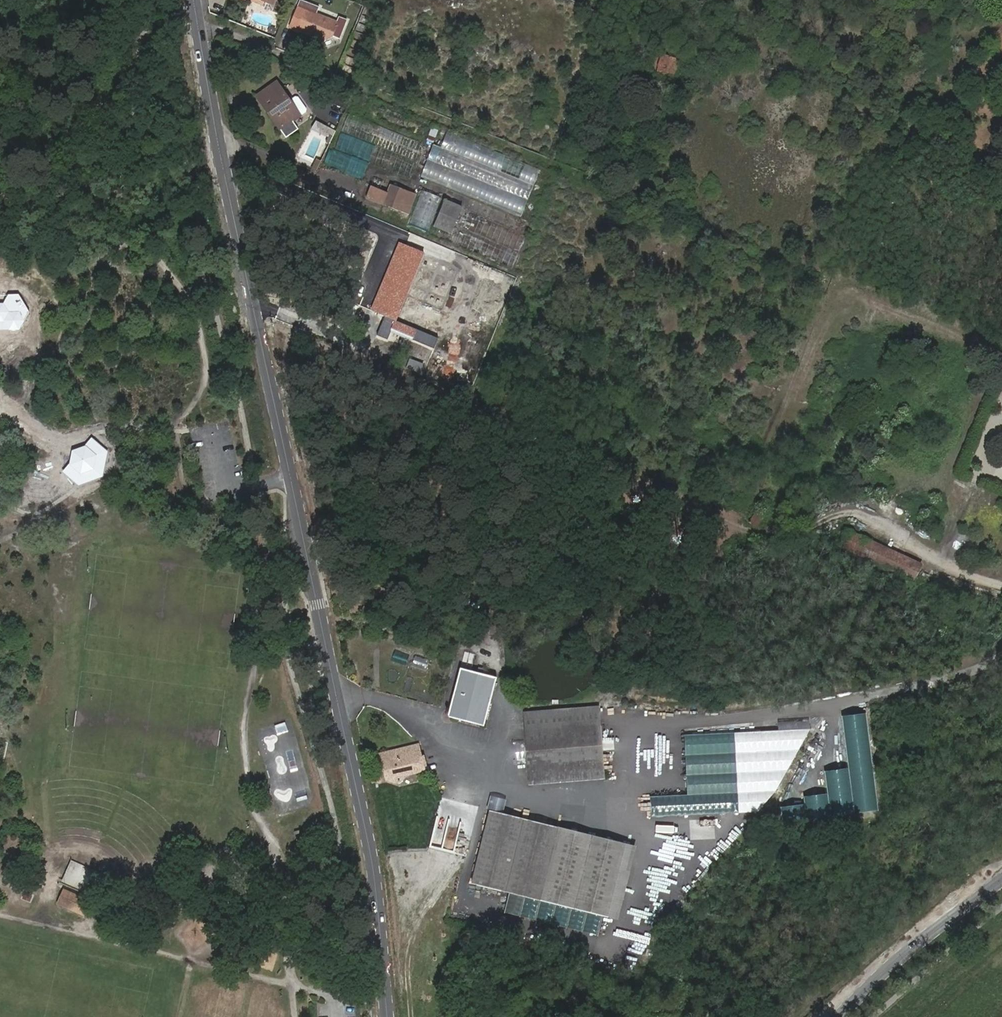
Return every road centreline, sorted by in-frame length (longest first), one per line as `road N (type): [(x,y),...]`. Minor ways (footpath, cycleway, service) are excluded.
road 1 (residential): [(387,1016),(365,827),(194,0)]
road 2 (residential): [(840,1016),(1001,880)]

